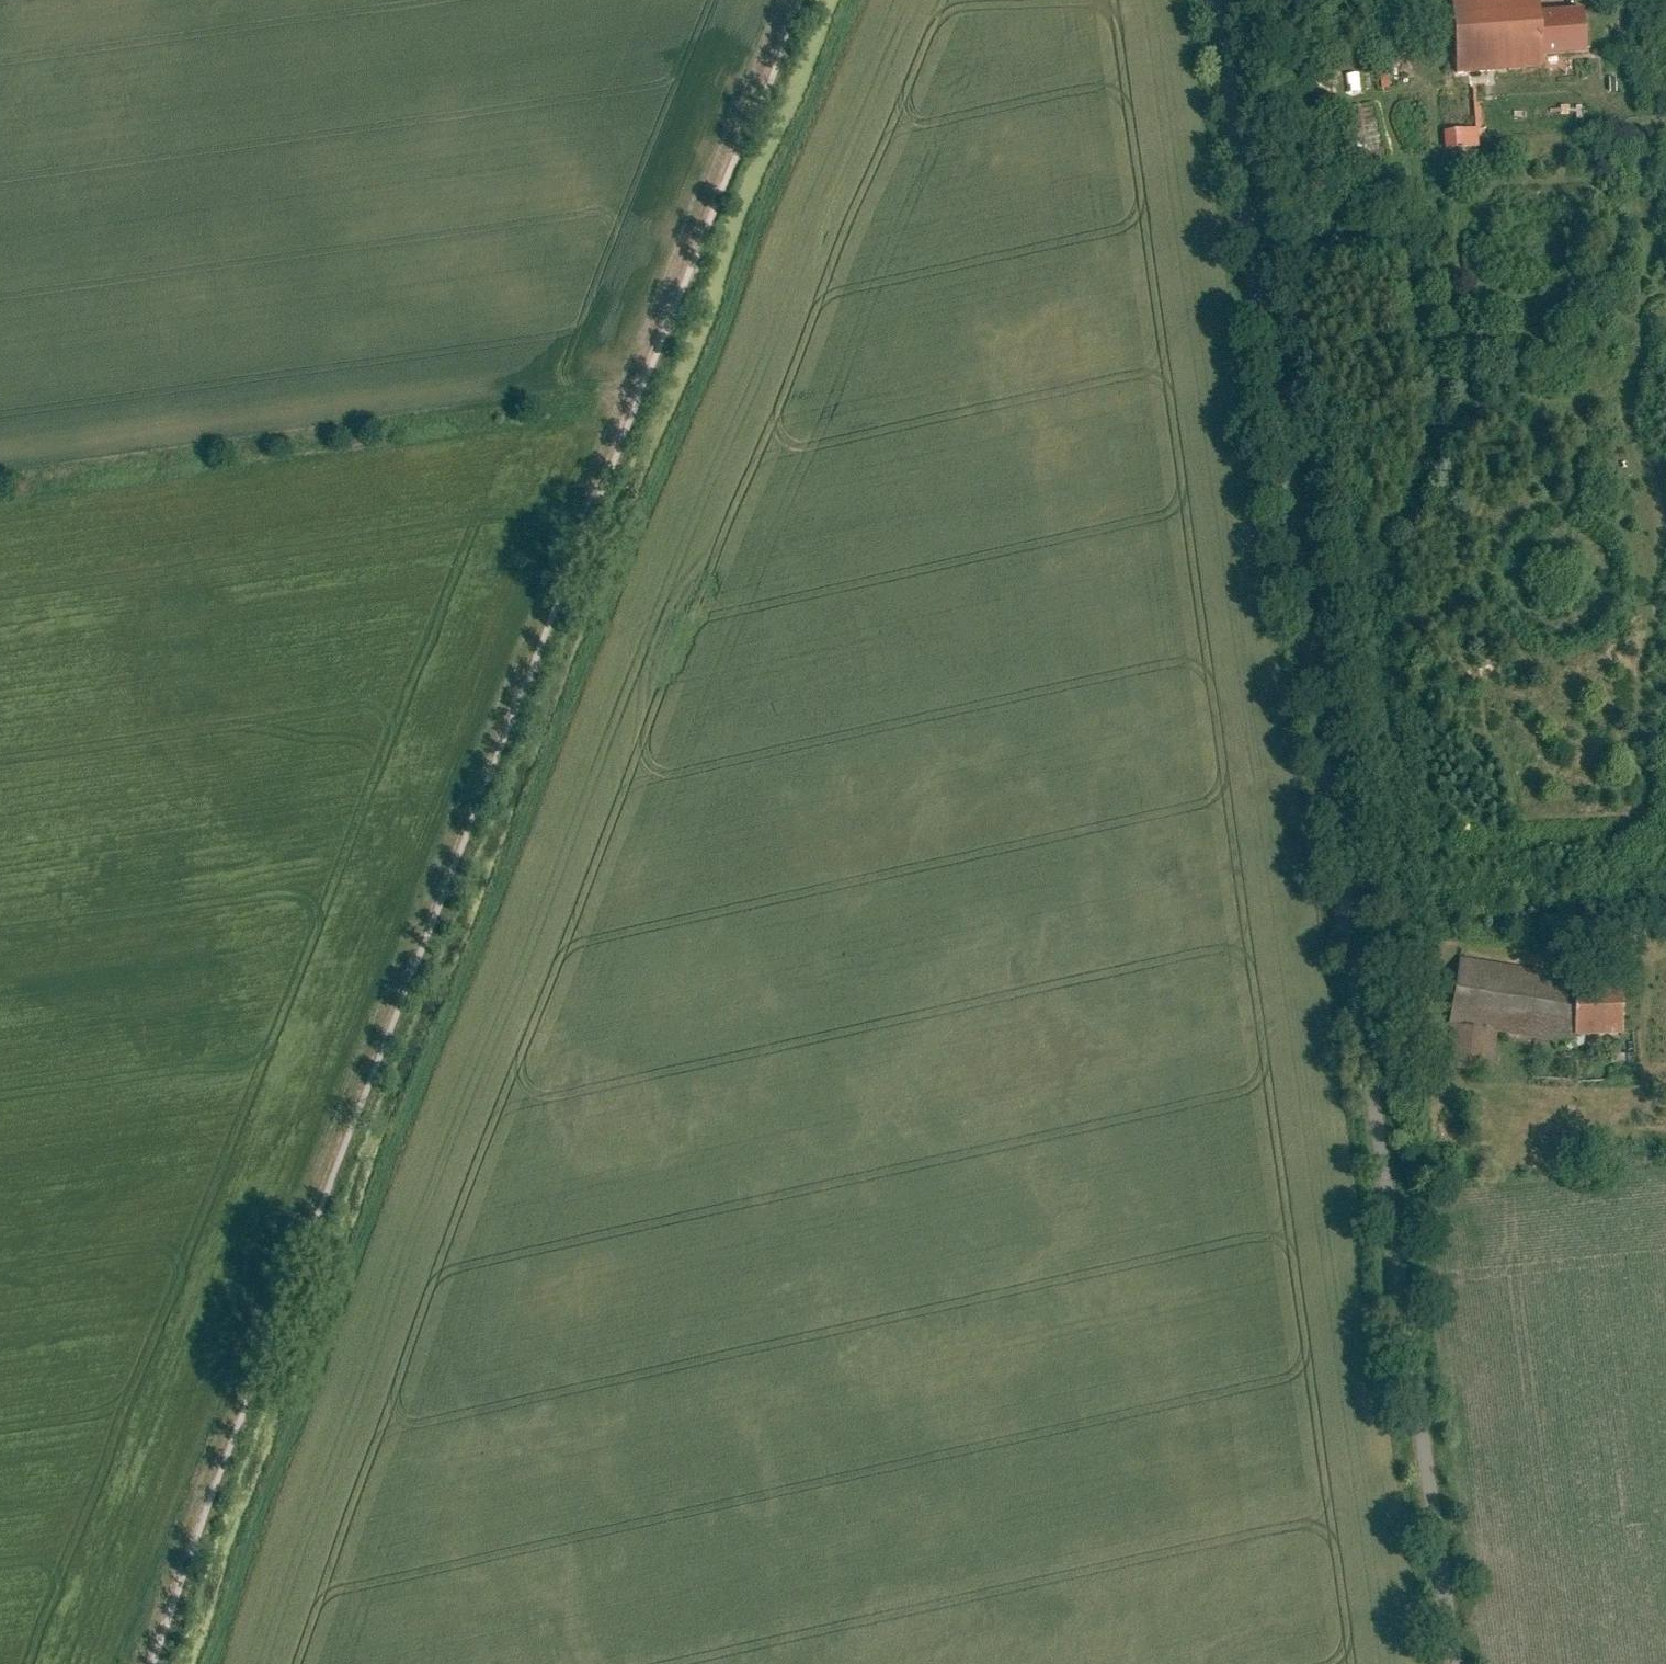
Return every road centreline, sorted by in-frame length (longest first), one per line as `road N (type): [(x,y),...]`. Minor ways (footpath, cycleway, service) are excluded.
road 1 (unclassified): [(1224,0),(1447,1663)]

